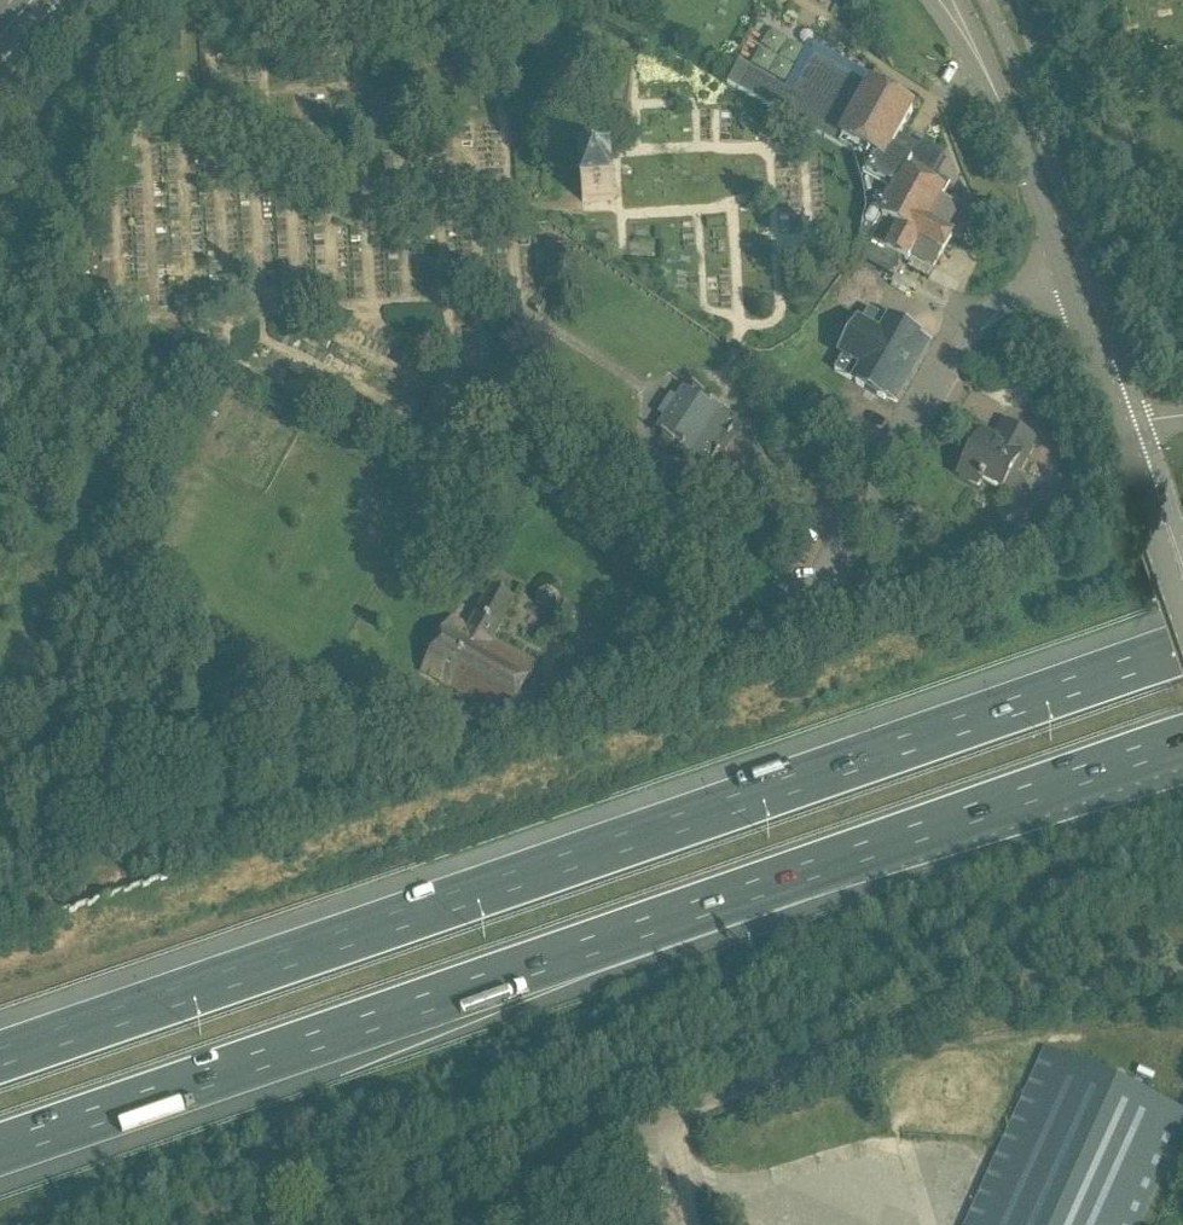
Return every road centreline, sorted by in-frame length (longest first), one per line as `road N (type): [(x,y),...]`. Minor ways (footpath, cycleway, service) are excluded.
road 1 (motorway): [(0,1148),(1182,739)]
road 2 (motorway): [(1182,647),(0,1055)]
road 3 (unclassified): [(1182,972),(984,999),(651,1121)]
road 4 (unclassified): [(813,601),(971,311),(1064,266)]
road 5 (tertiary): [(1182,621),(1064,266)]
road 6 (tertiary): [(1064,266),(1004,114)]
road 7 (tertiary): [(930,0),(1004,114)]
road 8 (tertiary): [(1004,114),(961,0)]

